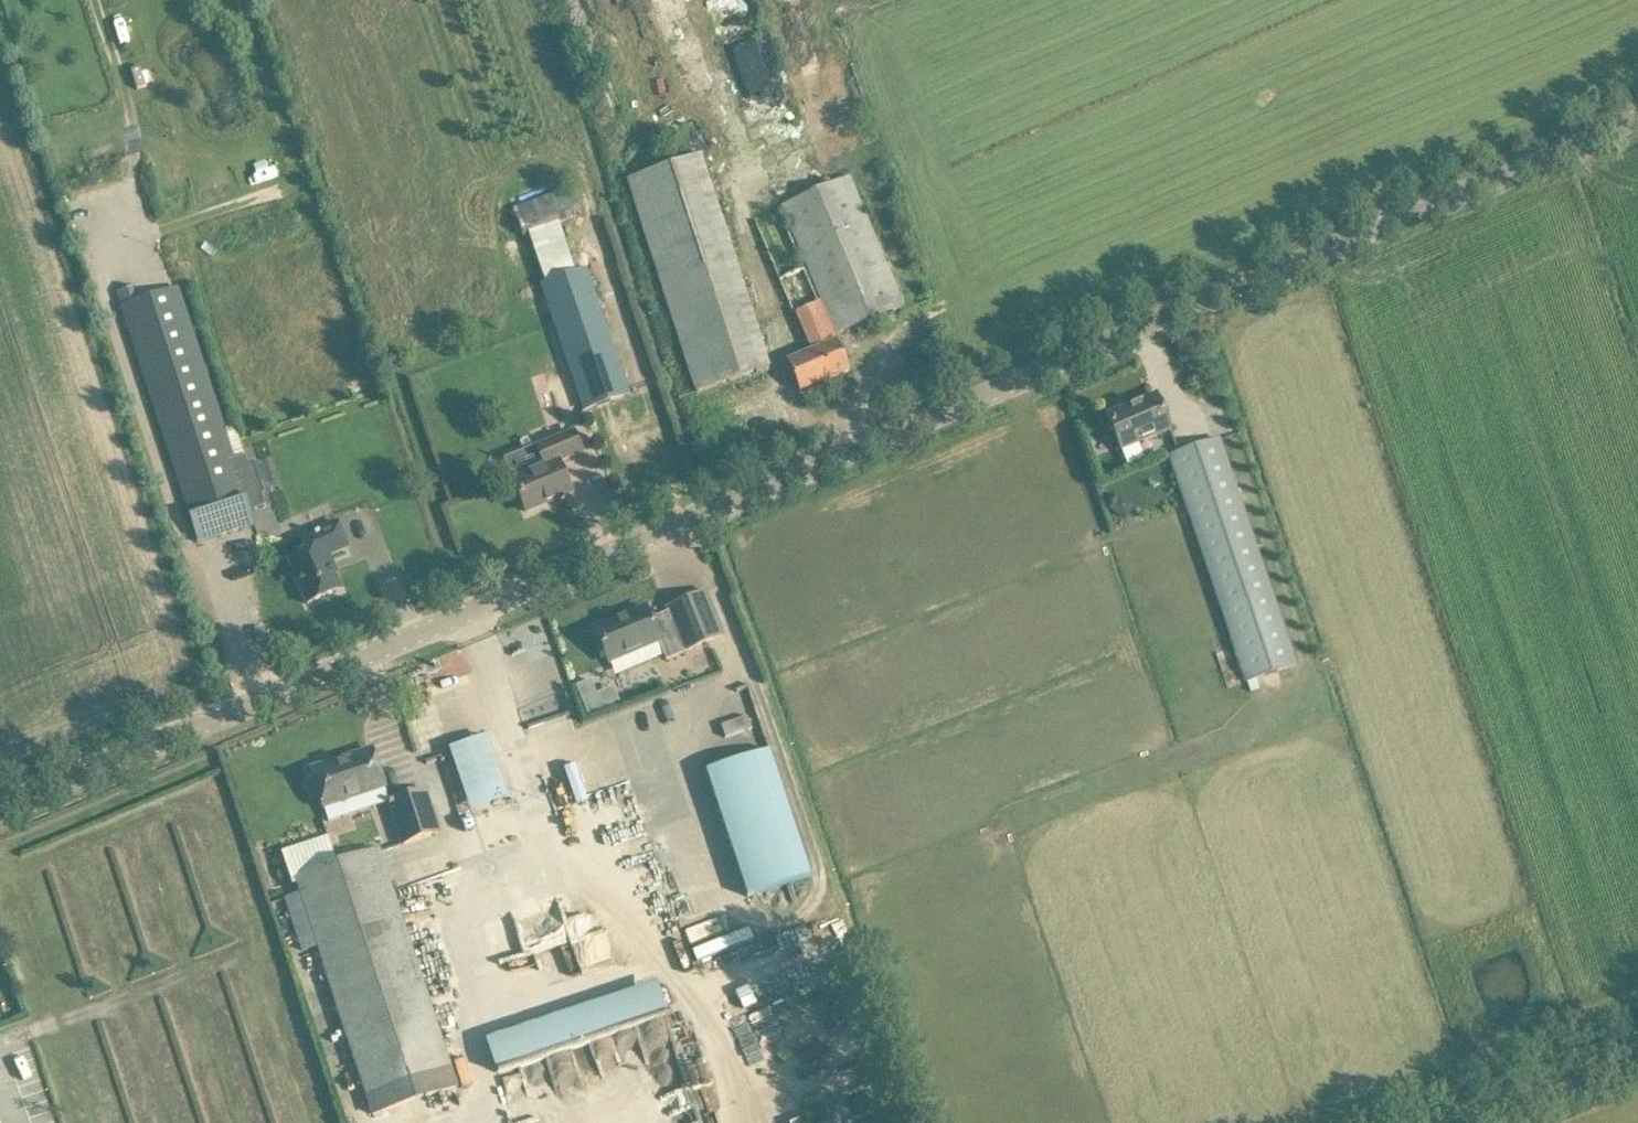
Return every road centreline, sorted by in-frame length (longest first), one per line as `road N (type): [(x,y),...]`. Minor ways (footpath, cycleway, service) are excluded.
road 1 (unclassified): [(0,806),(1637,120)]
road 2 (track): [(1637,1044),(1444,1122)]

